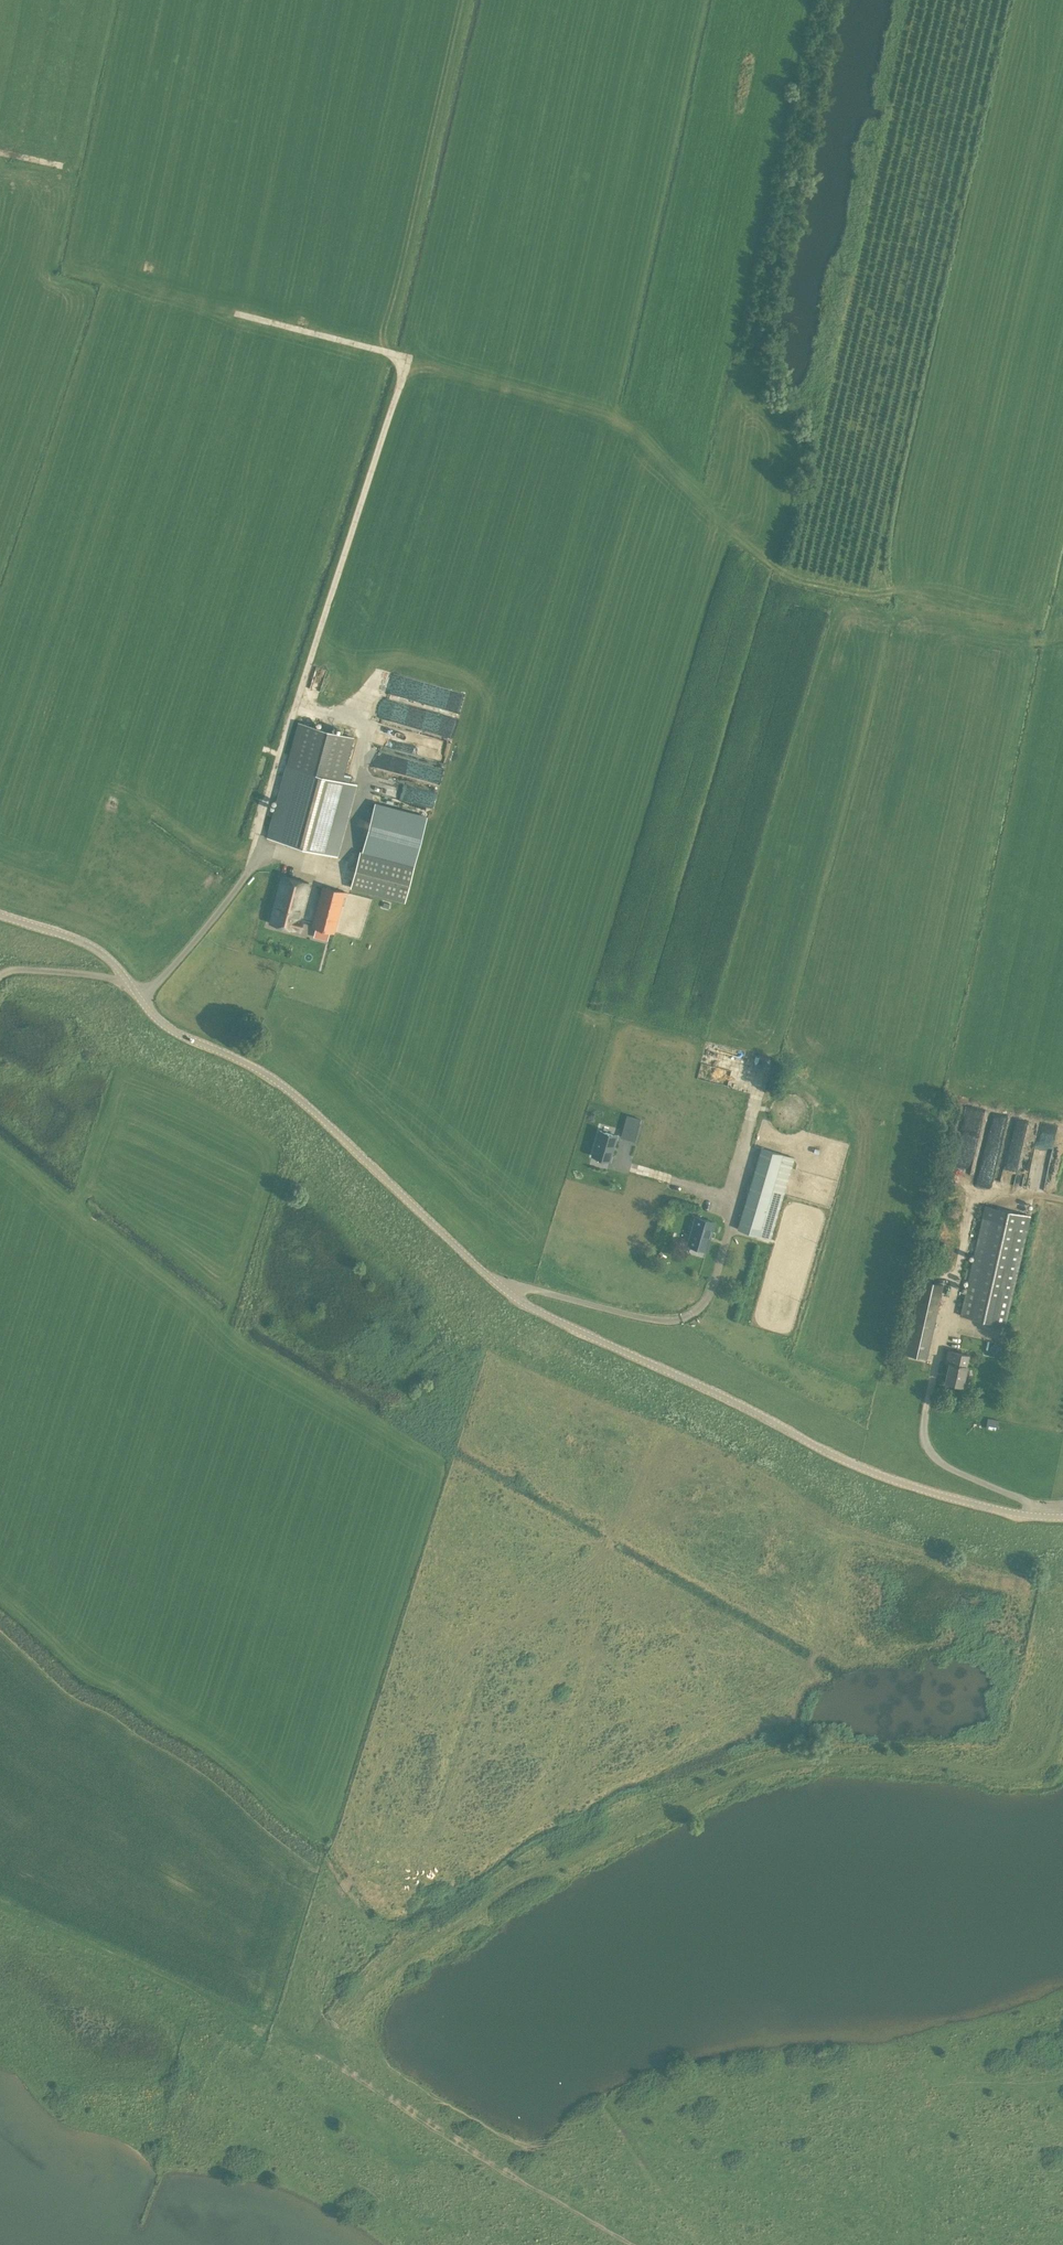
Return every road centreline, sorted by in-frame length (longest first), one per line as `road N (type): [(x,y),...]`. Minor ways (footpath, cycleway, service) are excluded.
road 1 (unclassified): [(1062,1516),(963,1502),(849,1463),(538,1311),(295,1095),(172,1031),(110,958),(0,915)]
road 2 (track): [(1062,1686),(1050,1741),(1032,1761),(1008,1770),(857,1758),(763,1772),(570,1865),(443,1937),(345,2019),(327,2058)]
road 3 (track): [(296,704),(408,359),(240,315)]

